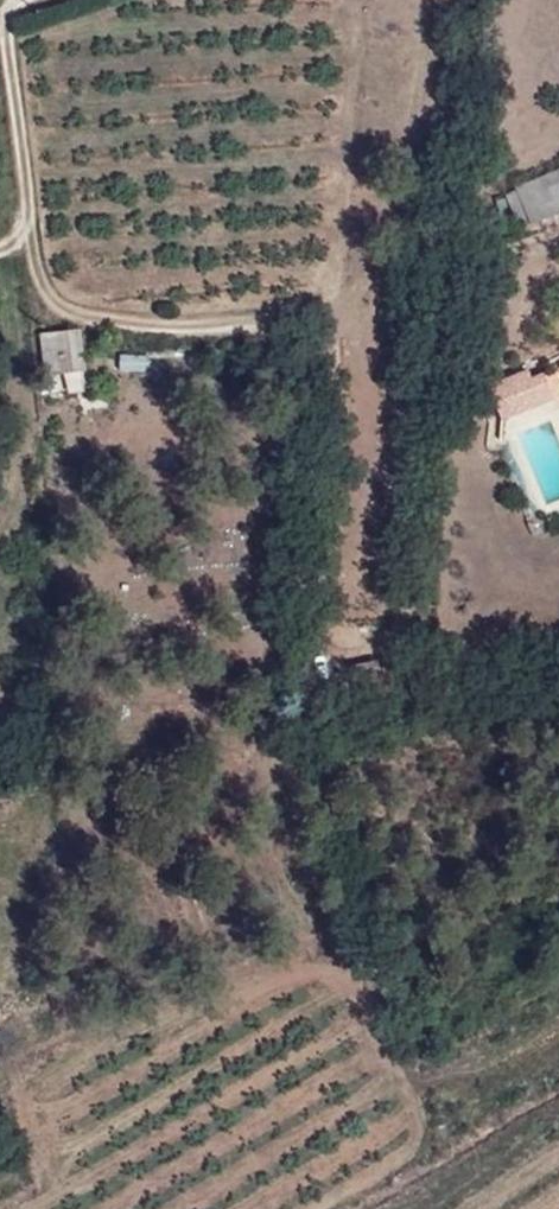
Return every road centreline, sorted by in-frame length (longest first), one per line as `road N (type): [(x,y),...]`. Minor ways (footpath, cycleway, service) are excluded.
road 1 (track): [(14,0),(6,7),(36,286),(62,307)]

